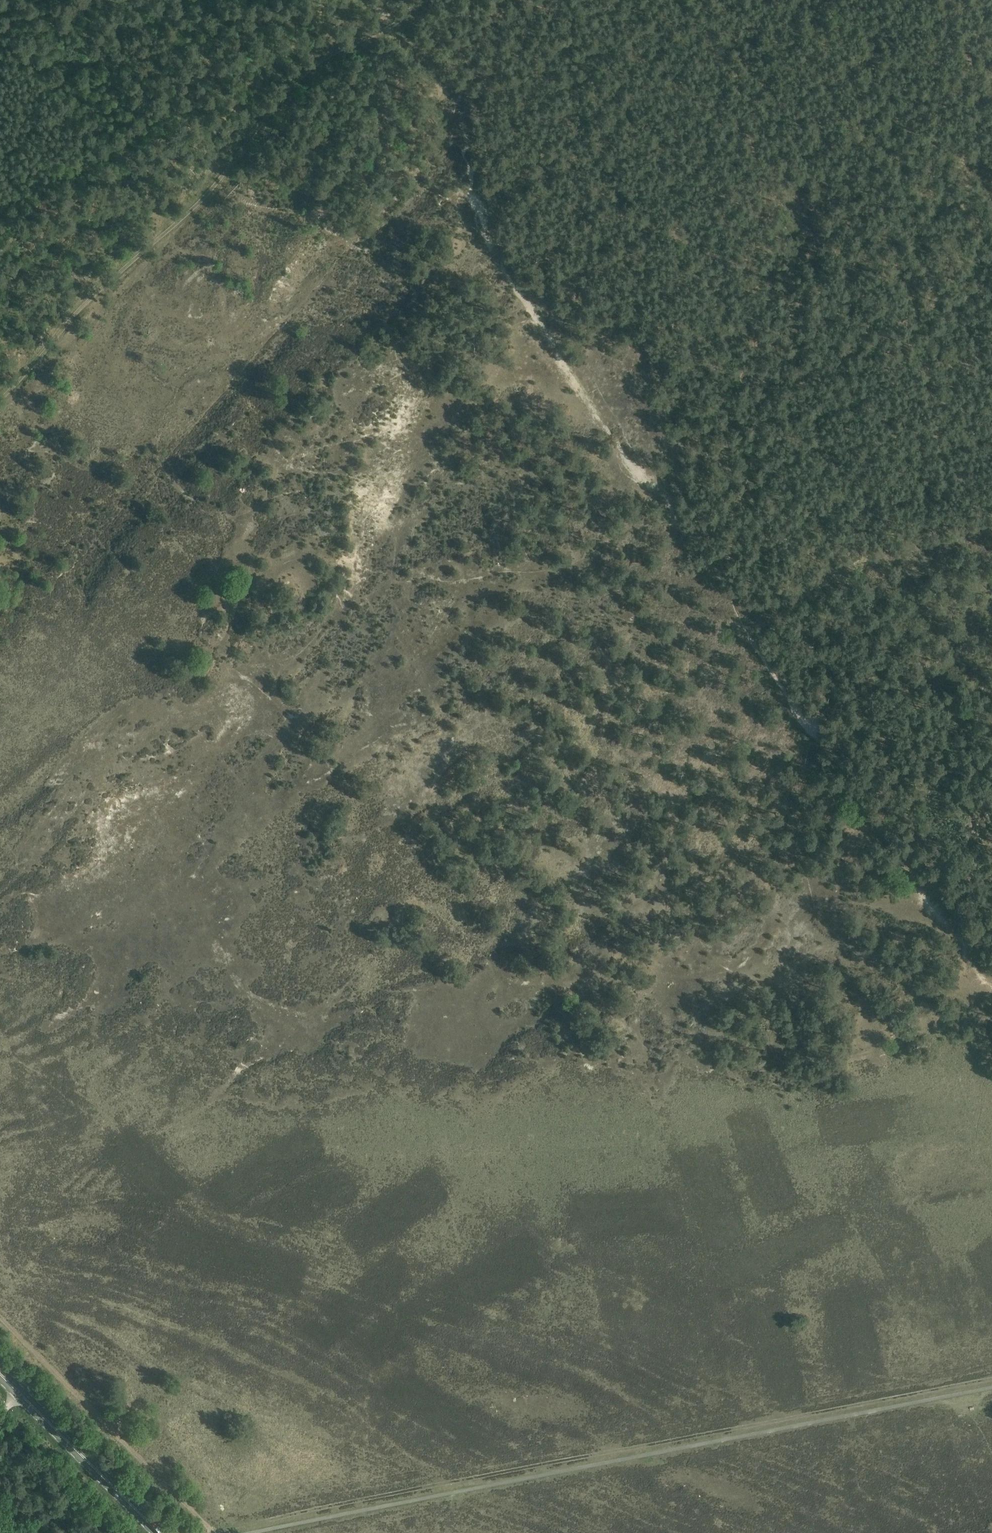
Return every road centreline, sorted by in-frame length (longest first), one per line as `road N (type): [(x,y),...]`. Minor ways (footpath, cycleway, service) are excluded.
road 1 (track): [(226,1532),(991,1380)]
road 2 (track): [(354,40),(299,77),(196,205),(82,307),(0,399)]
road 3 (track): [(0,1316),(211,1532)]
road 4 (track): [(838,768),(991,986)]
road 5 (primary): [(160,1532),(0,1373)]
road 6 (track): [(723,589),(838,768)]

